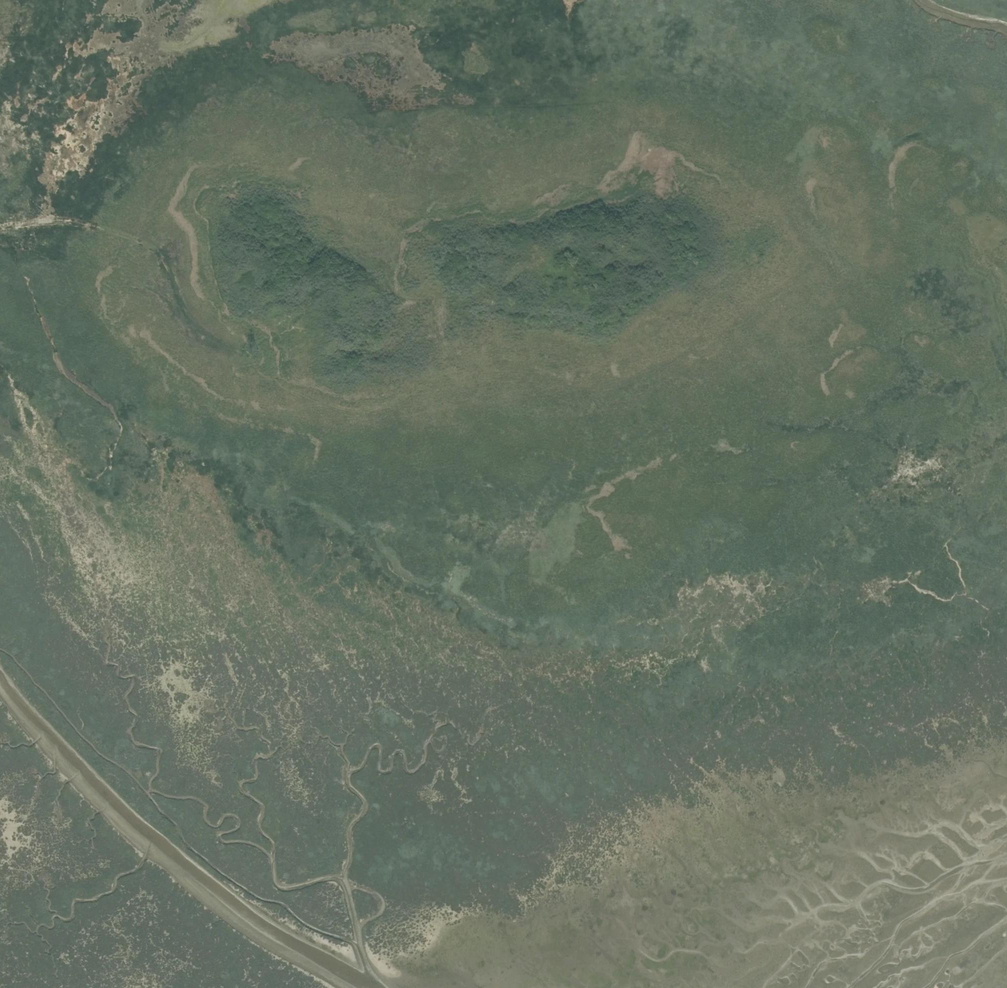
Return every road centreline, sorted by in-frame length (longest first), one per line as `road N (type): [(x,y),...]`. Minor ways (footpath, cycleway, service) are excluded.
road 1 (track): [(0,226),(66,219),(152,247),(197,327),(253,352)]

